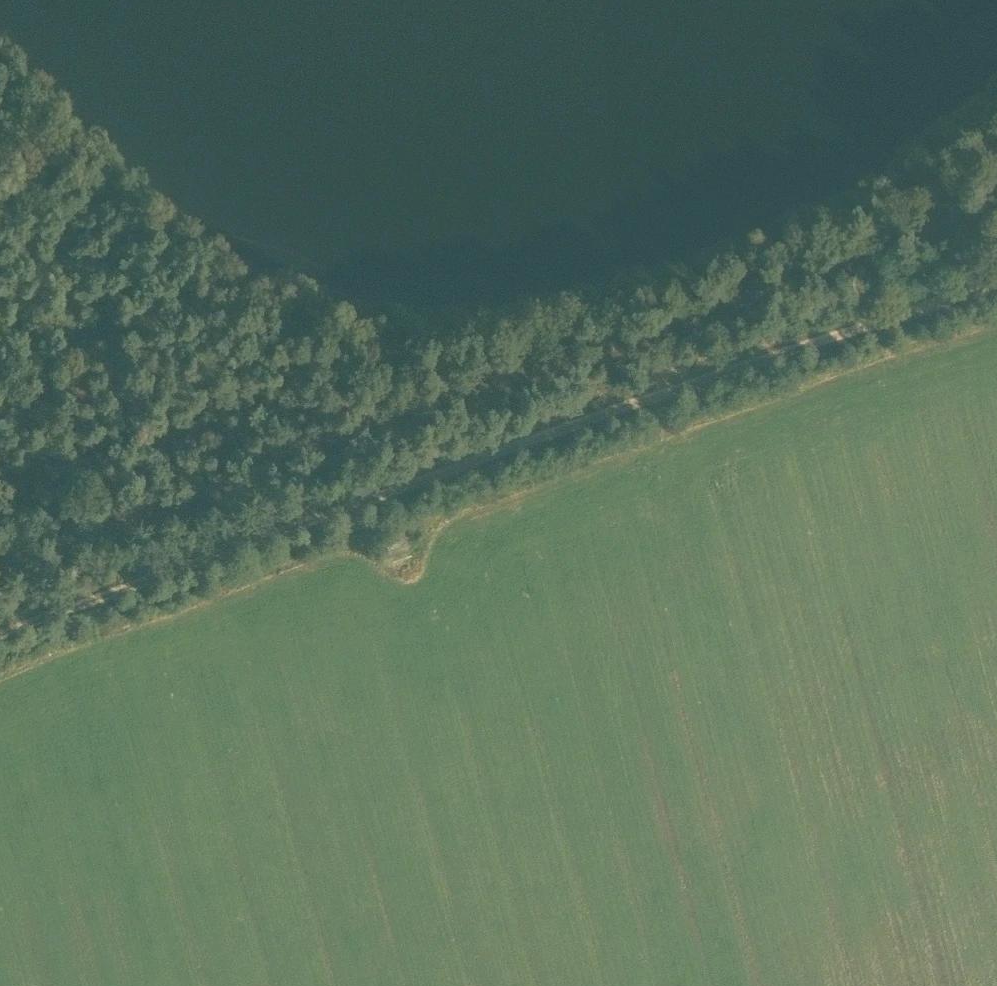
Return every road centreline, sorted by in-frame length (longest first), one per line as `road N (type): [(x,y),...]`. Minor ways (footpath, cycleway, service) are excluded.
road 1 (track): [(996,288),(0,641)]

